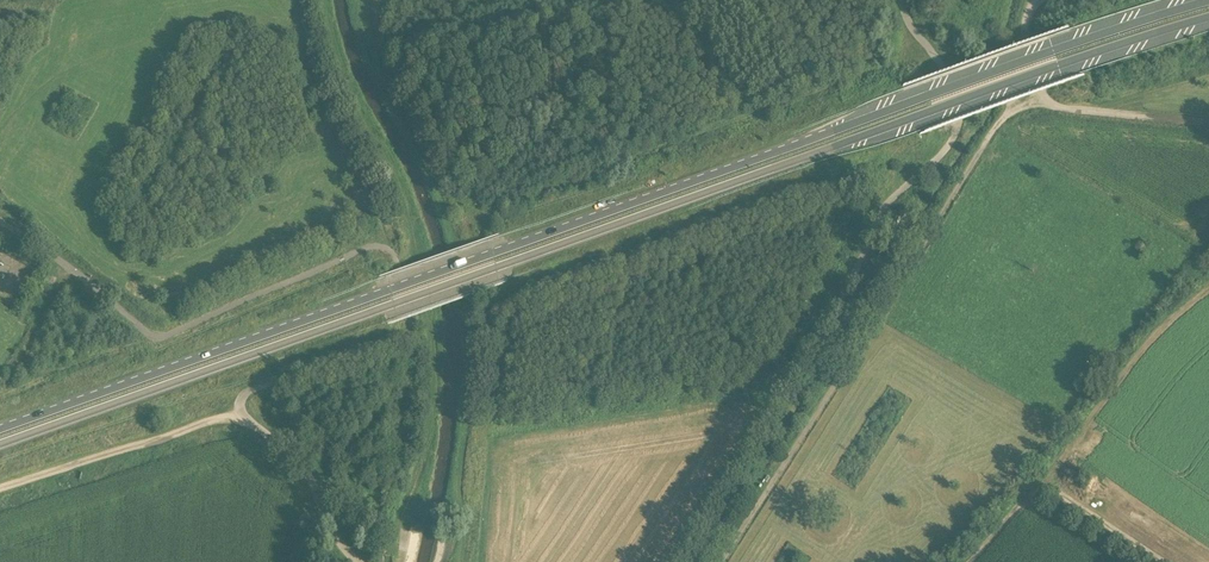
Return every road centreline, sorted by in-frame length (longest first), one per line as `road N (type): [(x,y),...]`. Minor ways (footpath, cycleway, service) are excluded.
road 1 (primary): [(0,444),(1082,61)]
road 2 (primary): [(1077,47),(0,429)]
road 3 (unclassified): [(359,561),(330,523),(312,481),(246,419),(244,394),(406,339),(412,319),(398,256),(370,252),(162,339),(0,225)]
road 4 (track): [(1037,0),(1043,102),(1018,107),(987,140),(723,561)]
road 5 (unclassified): [(671,561),(846,289),(880,215),(937,163),(956,134),(947,71),(911,27),(902,0)]
road 6 (track): [(1208,290),(1145,349),(1045,490)]
road 7 (track): [(0,491),(215,420),(246,419)]
road 8 (track): [(1208,127),(1043,102)]
road 9 (trunk): [(1208,7),(1077,47)]
road 10 (track): [(1158,561),(1045,490)]
road 11 (trunk): [(1082,61),(1208,23)]

